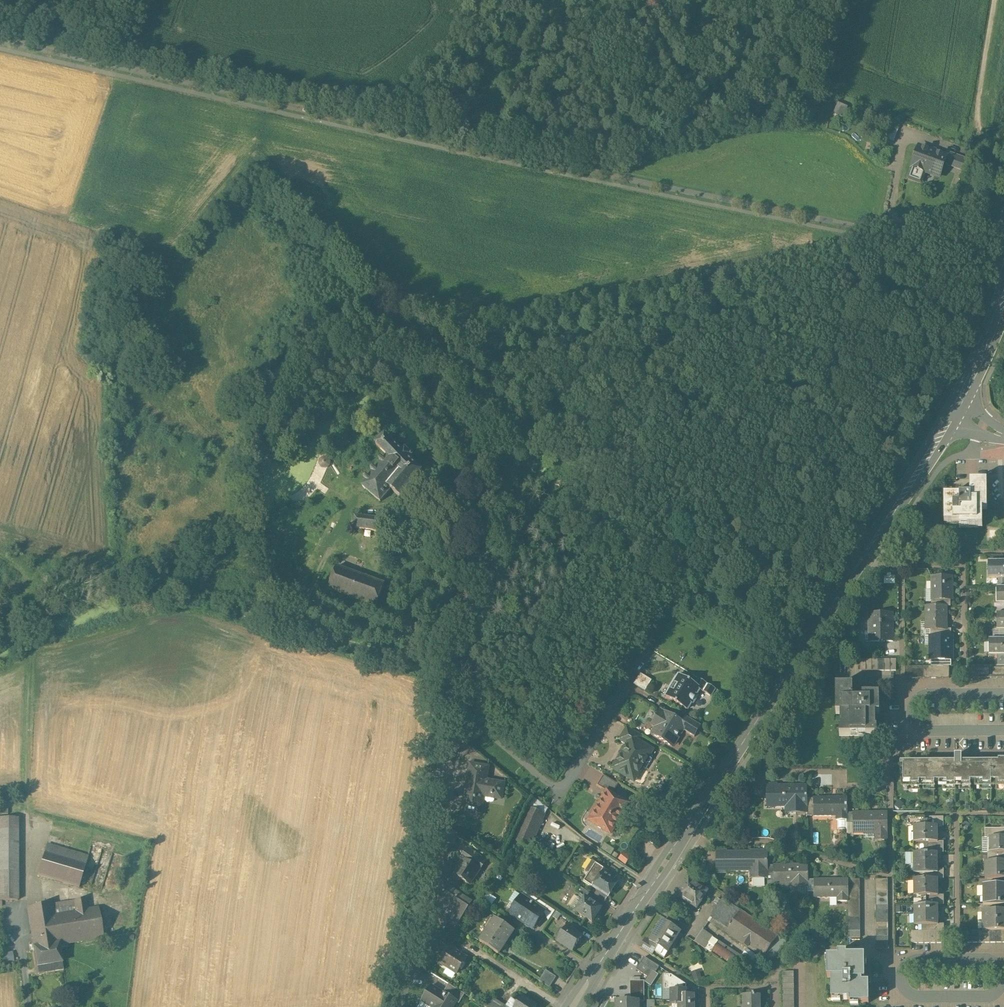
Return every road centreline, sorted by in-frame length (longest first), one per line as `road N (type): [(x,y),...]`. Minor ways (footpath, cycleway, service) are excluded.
road 1 (secondary): [(953,412),(573,1006)]
road 2 (residential): [(646,652),(554,799),(450,711),(405,1006)]
road 3 (residential): [(695,838),(767,840),(890,876)]
road 4 (residential): [(957,958),(910,962),(905,988),(922,996),(986,996),(1003,978)]
road 5 (residential): [(852,227),(893,228),(1003,203)]
road 6 (residential): [(957,958),(956,813)]
road 7 (residential): [(1003,693),(920,697),(916,723),(931,730)]
road 8 (secondary): [(1003,300),(953,412)]

